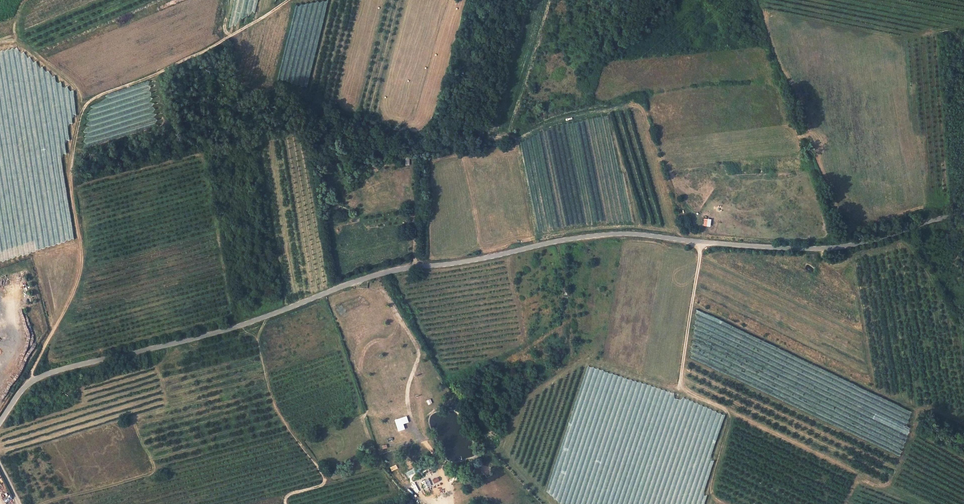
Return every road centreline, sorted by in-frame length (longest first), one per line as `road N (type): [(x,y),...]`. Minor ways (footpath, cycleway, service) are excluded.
road 1 (unclassified): [(963,215),(849,246),(588,236),(388,272),(254,322),(38,377),(0,420)]
road 2 (track): [(291,0),(83,109),(72,173),(85,259),(27,384)]
road 3 (track): [(254,322),(275,405),(326,479),(286,503)]

